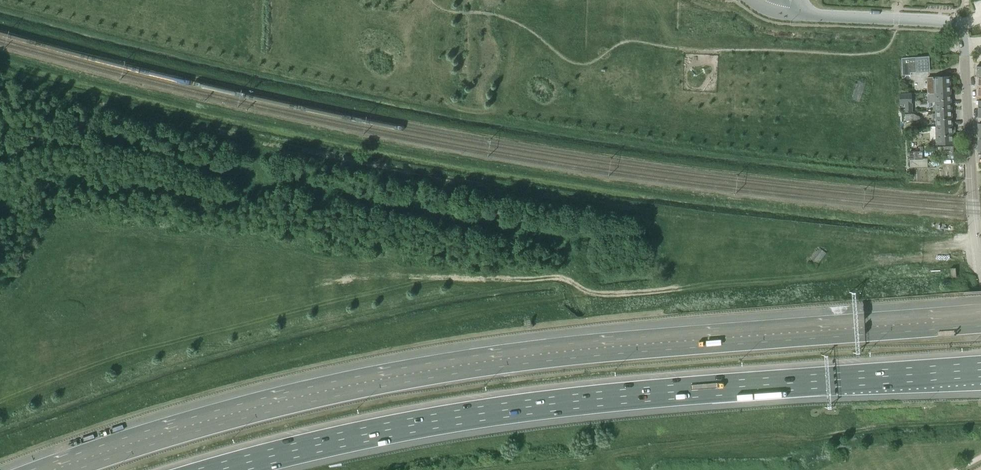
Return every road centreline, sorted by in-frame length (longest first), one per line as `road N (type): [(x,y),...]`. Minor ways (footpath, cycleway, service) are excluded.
road 1 (motorway): [(980,320),(453,366),(259,407),(56,469)]
road 2 (motorway): [(221,469),(531,405),(980,368)]
road 3 (track): [(976,237),(954,238),(922,259),(794,278),(620,294),(556,279),(469,276),(314,309)]
road 4 (track): [(578,286),(570,251),(544,235),(149,152),(100,137),(100,123)]
road 5 (tertiary): [(980,271),(960,34),(936,21),(792,15)]

